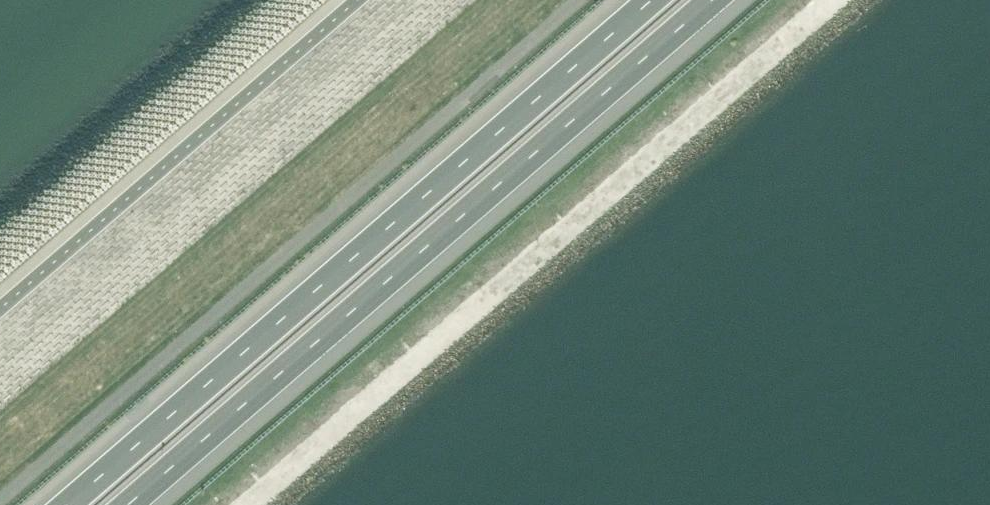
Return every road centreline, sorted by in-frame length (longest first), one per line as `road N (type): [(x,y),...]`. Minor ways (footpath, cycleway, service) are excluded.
road 1 (motorway): [(652,0),(68,504)]
road 2 (motorway): [(128,504),(712,0)]

